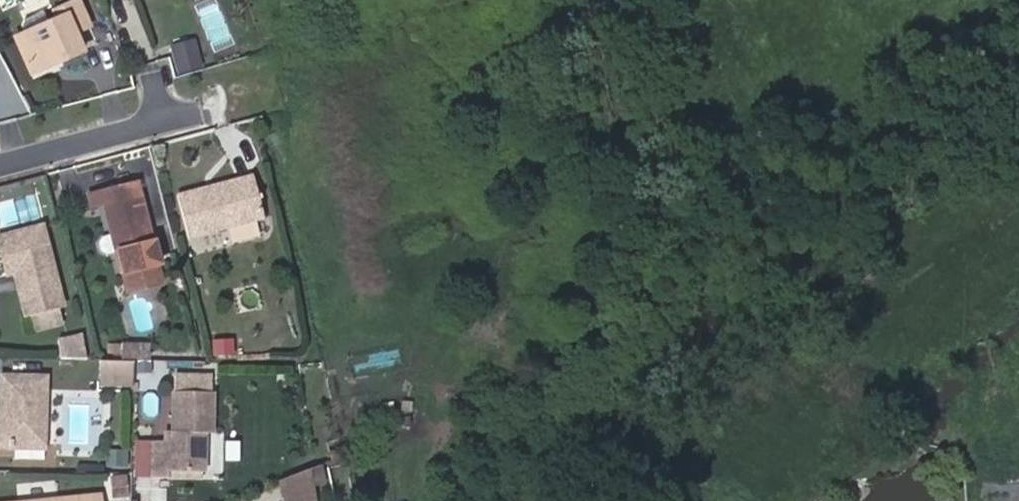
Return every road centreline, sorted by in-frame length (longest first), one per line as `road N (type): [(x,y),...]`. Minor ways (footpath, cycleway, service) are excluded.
road 1 (residential): [(0,169),(262,94)]

